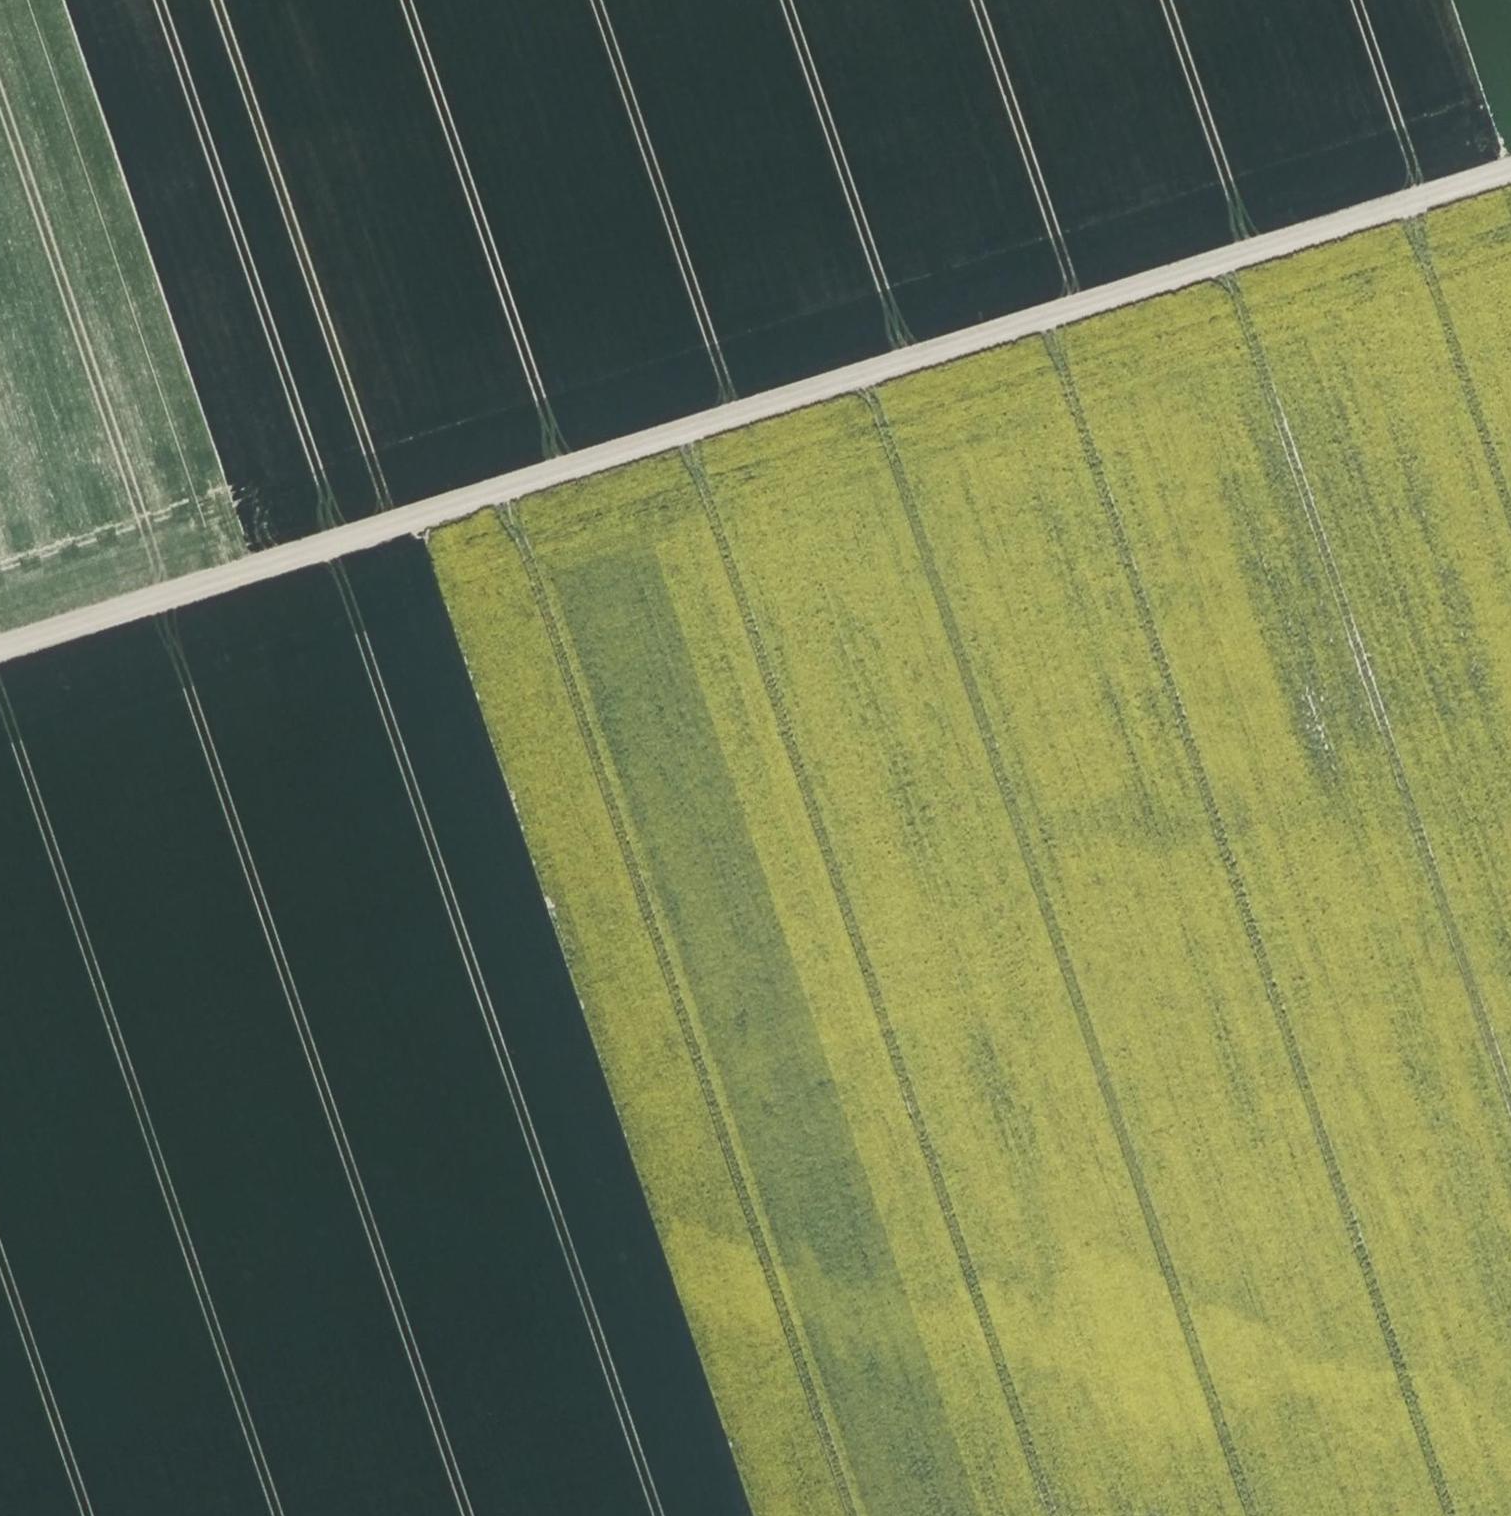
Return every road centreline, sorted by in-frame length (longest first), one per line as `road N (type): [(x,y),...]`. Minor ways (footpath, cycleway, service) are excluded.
road 1 (track): [(0,649),(1510,172)]

